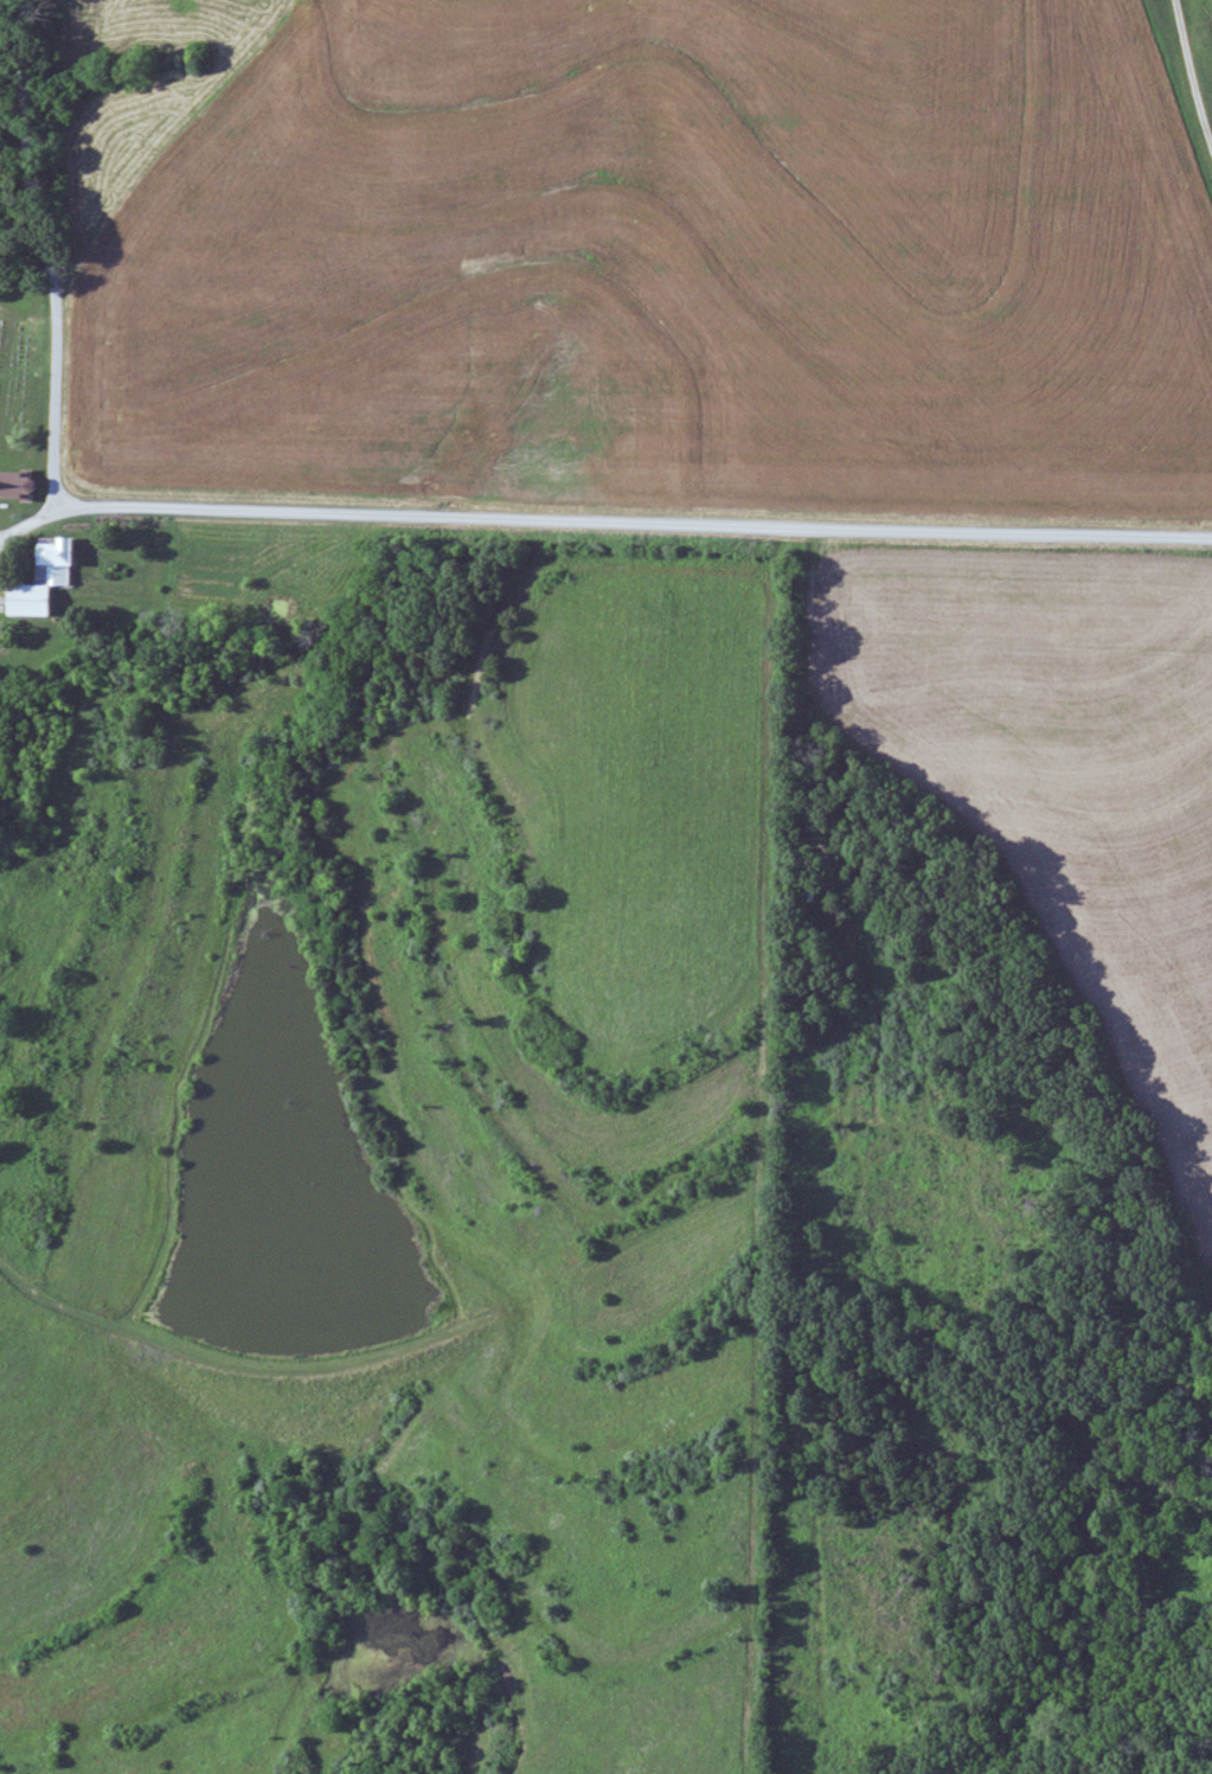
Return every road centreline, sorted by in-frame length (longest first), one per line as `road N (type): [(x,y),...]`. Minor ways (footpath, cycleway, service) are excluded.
road 1 (residential): [(1211,536),(86,507),(34,519),(0,540)]
road 2 (residential): [(58,512),(59,313),(26,129),(24,0)]

